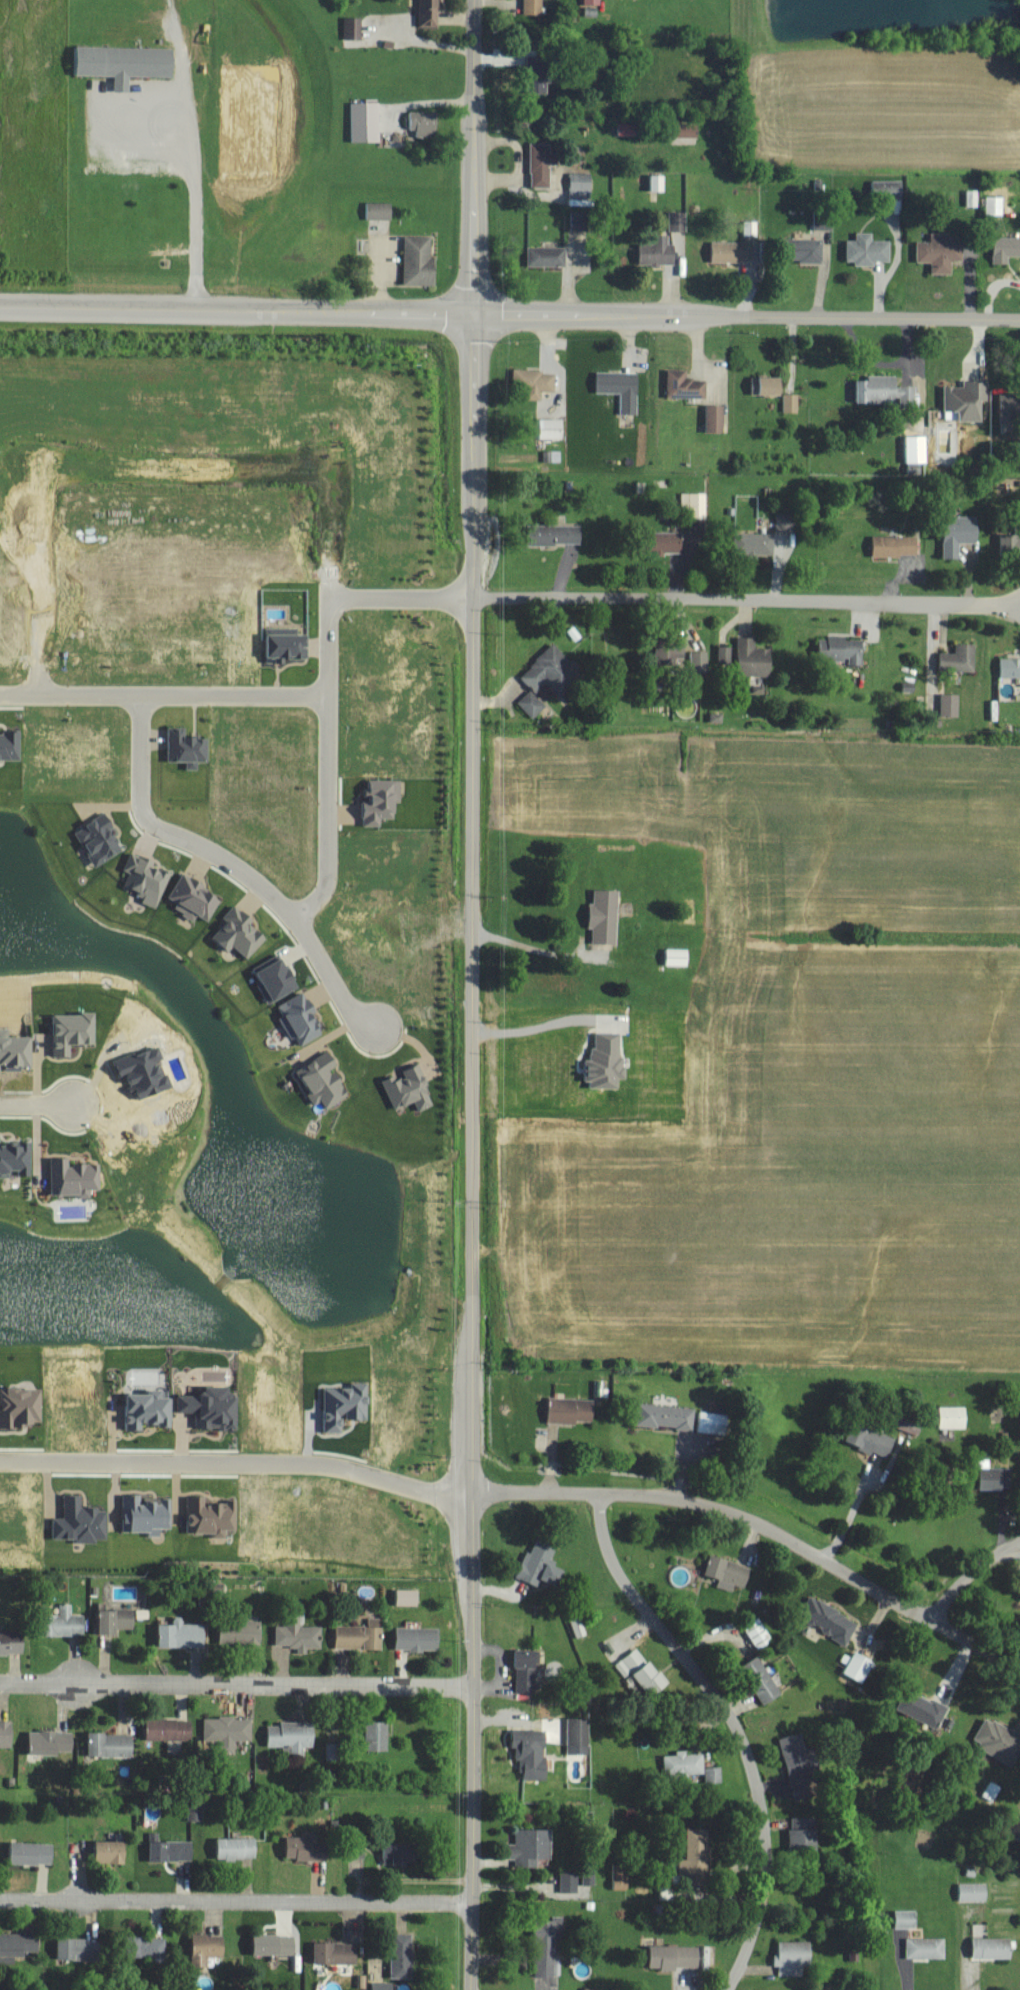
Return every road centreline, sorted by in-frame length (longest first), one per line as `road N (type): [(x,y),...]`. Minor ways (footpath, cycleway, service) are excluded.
road 1 (tertiary): [(473,0),(470,1989)]
road 2 (tertiary): [(0,304),(1019,319)]
road 3 (residential): [(325,598),(1019,604)]
road 4 (residential): [(595,1495),(448,1496),(321,1470),(0,1468)]
road 5 (residential): [(595,1495),(612,1567),(717,1698),(757,1794),(763,1885),(726,1989)]
road 6 (residential): [(471,1685),(0,1682)]
road 7 (residential): [(470,1902),(0,1899)]
road 8 (residential): [(595,1495),(685,1499),(736,1513),(1019,1671)]
road 9 (residential): [(136,696),(139,811),(278,903),(353,1015),(383,1035)]
road 10 (residential): [(325,598),(329,875),(319,907),(299,925)]
road 11 (residential): [(0,696),(326,696)]
road 12 (residential): [(1019,1541),(959,1582),(928,1619)]

